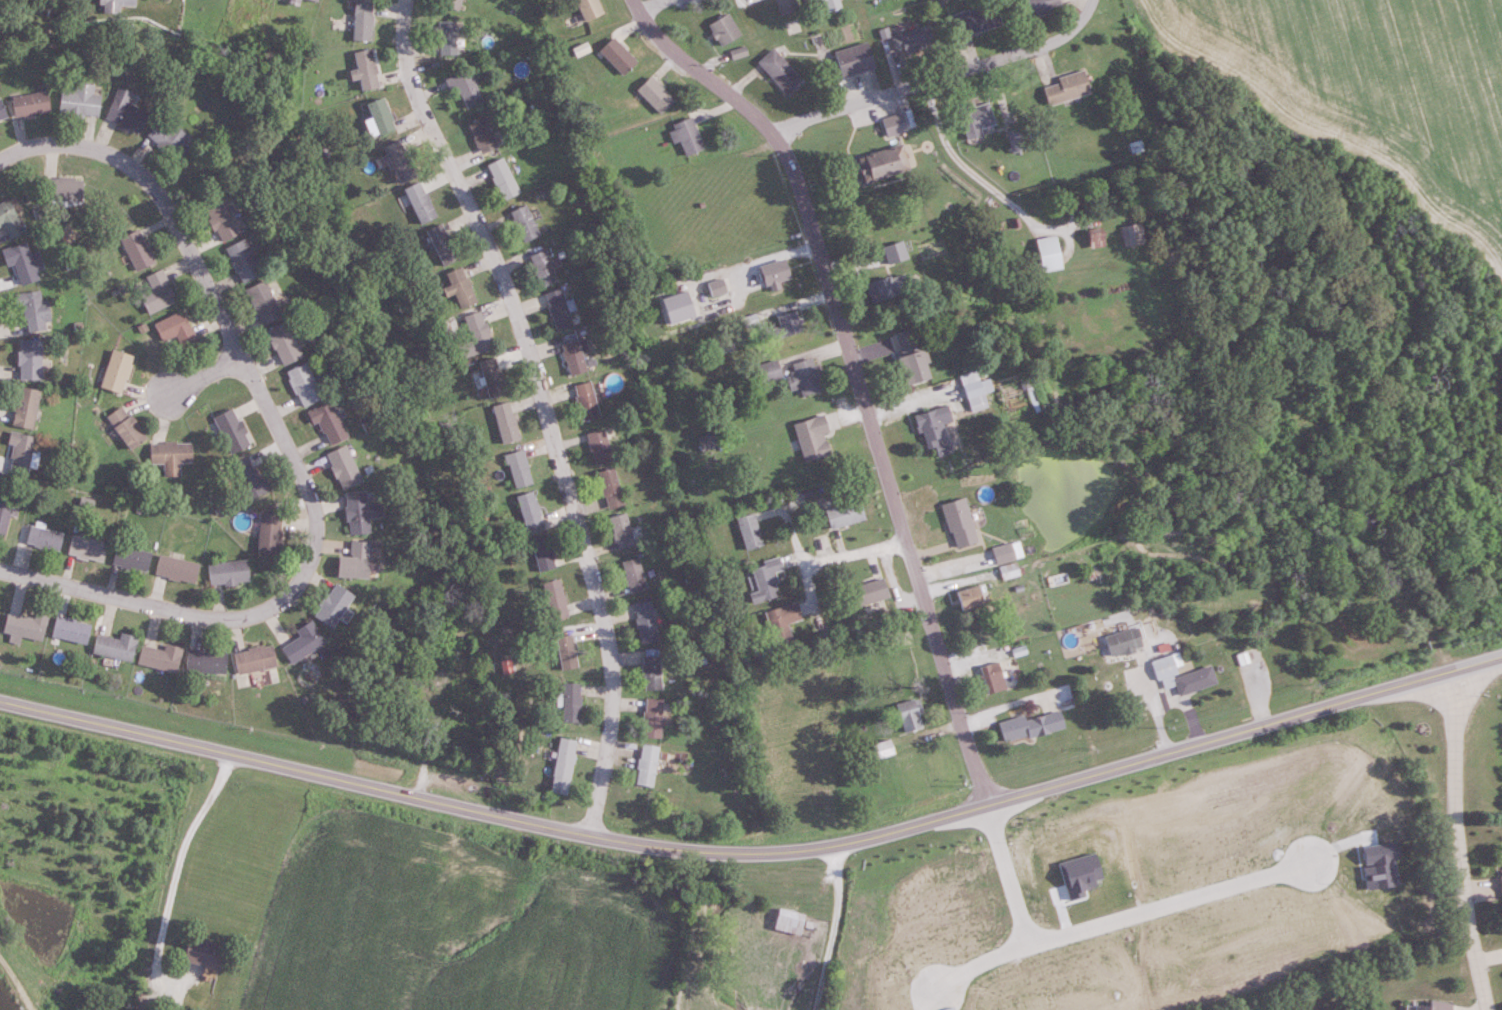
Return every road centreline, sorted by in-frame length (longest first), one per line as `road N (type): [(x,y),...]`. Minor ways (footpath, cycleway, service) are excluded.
road 1 (secondary): [(1501,661),(839,853),(777,858),(710,858),(528,826),(0,701)]
road 2 (residential): [(0,570),(236,620),(292,595),(314,557),(320,525),(314,494),(154,183),(103,149),(71,143),(33,145),(0,159)]
road 3 (residential): [(592,836),(614,690),(603,616),(519,313),(412,76),(408,0)]
road 4 (residential): [(993,808),(795,172),(774,135)]
road 5 (residential): [(993,808),(991,826),(1027,944),(1309,862)]
road 6 (residential): [(774,135),(1048,45),(1069,35),(1093,0)]
road 7 (residential): [(1450,678),(1463,896),(1486,1009)]
road 8 (residential): [(774,135),(656,36),(633,0)]
road 9 (residential): [(817,1009),(841,919),(839,853)]

